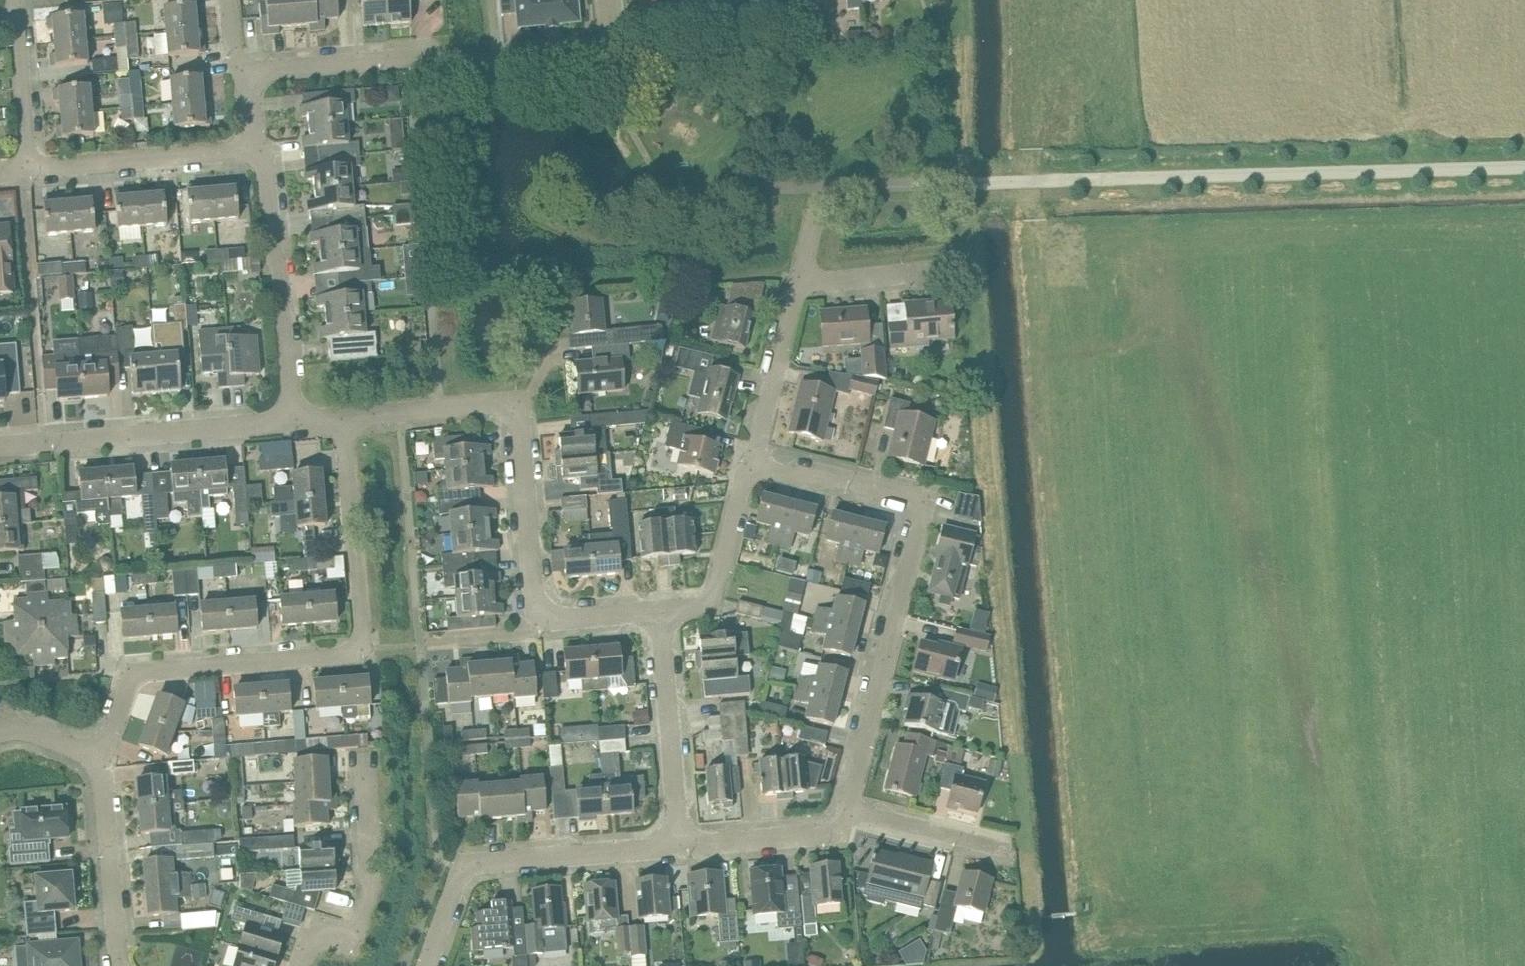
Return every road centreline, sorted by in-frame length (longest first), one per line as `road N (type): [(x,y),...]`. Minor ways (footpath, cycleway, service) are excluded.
road 1 (unclassified): [(798,283),(822,186),(1524,167)]
road 2 (residential): [(100,755),(134,673),(342,655),(358,644),(344,416)]
road 3 (residential): [(848,810),(919,510),(902,493),(750,465)]
road 4 (residential): [(247,73),(434,55),(460,66),(585,55),(605,44),(604,0)]
road 5 (residential): [(546,615),(535,601),(517,415),(492,403),(344,416)]
road 6 (residential): [(426,965),(456,883),(480,863),(679,846)]
road 7 (residential): [(293,421),(0,446)]
road 8 (residential): [(293,421),(265,169),(253,147)]
road 9 (residential): [(679,846),(661,611)]
road 10 (residential): [(301,965),(306,951),(359,923),(372,886),(366,772)]
road 11 (residential): [(30,163),(253,147)]
road 12 (residential): [(100,755),(119,965)]
road 13 (residential): [(750,465),(713,599),(661,611)]
road 14 (residential): [(798,283),(750,465)]
road 15 (residential): [(679,846),(822,834),(842,823),(848,810)]
road 16 (residential): [(848,810),(1003,847)]
road 17 (residential): [(16,18),(30,163)]
road 18 (residential): [(941,269),(798,283)]
road 19 (residential): [(546,615),(534,634),(421,644)]

